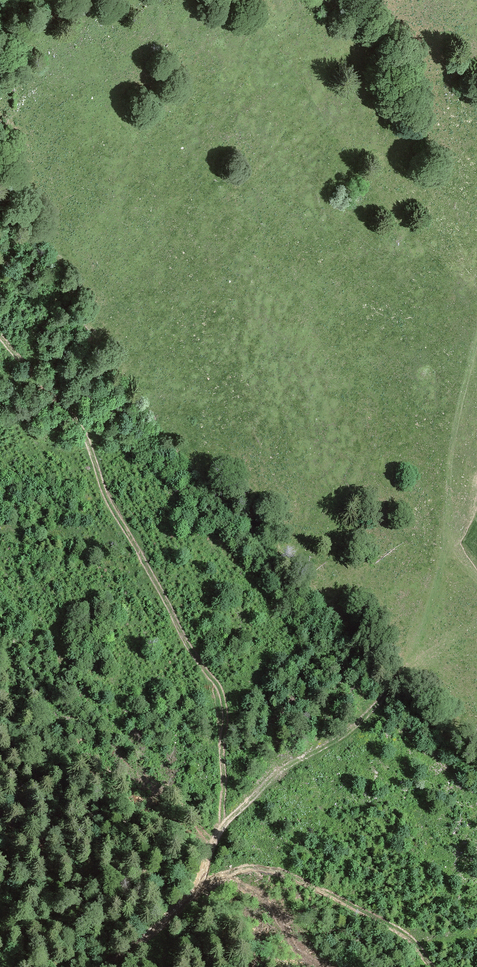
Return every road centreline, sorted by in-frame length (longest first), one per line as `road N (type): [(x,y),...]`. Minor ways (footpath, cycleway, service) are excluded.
road 1 (track): [(107,966),(187,901),(222,824),(279,770),(339,739),(378,704),(425,633),(476,299)]
road 2 (track): [(222,824),(221,695),(105,492),(87,434),(0,336)]
road 3 (track): [(207,872),(279,872),(328,893),(413,937),(433,966)]

